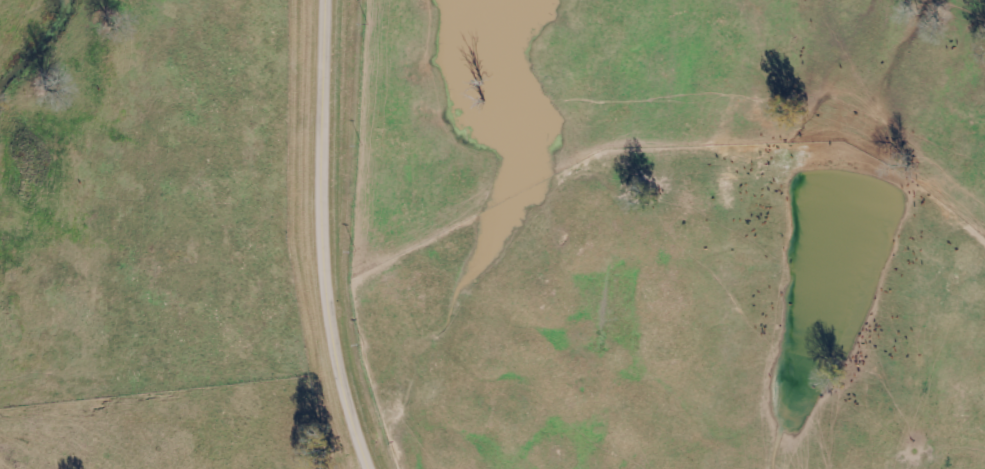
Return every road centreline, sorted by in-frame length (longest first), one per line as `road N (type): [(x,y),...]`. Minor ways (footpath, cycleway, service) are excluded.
road 1 (tertiary): [(367,468),(350,427),(324,272),(326,0)]

